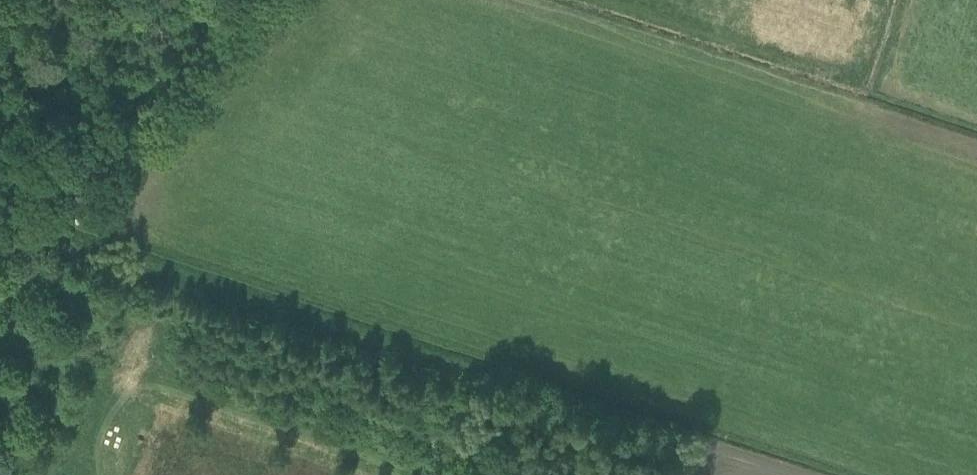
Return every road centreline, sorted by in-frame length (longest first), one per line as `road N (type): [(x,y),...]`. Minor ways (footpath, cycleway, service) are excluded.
road 1 (track): [(231,0),(120,149),(0,246)]

